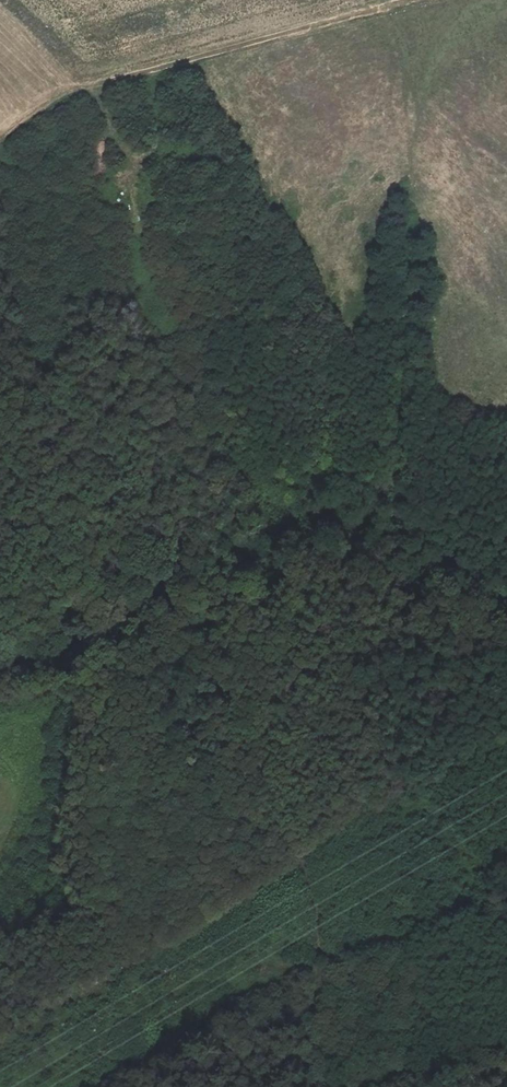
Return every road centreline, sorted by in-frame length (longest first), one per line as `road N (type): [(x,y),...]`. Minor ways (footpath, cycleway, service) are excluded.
road 1 (track): [(0,146),(93,87),(418,0)]

